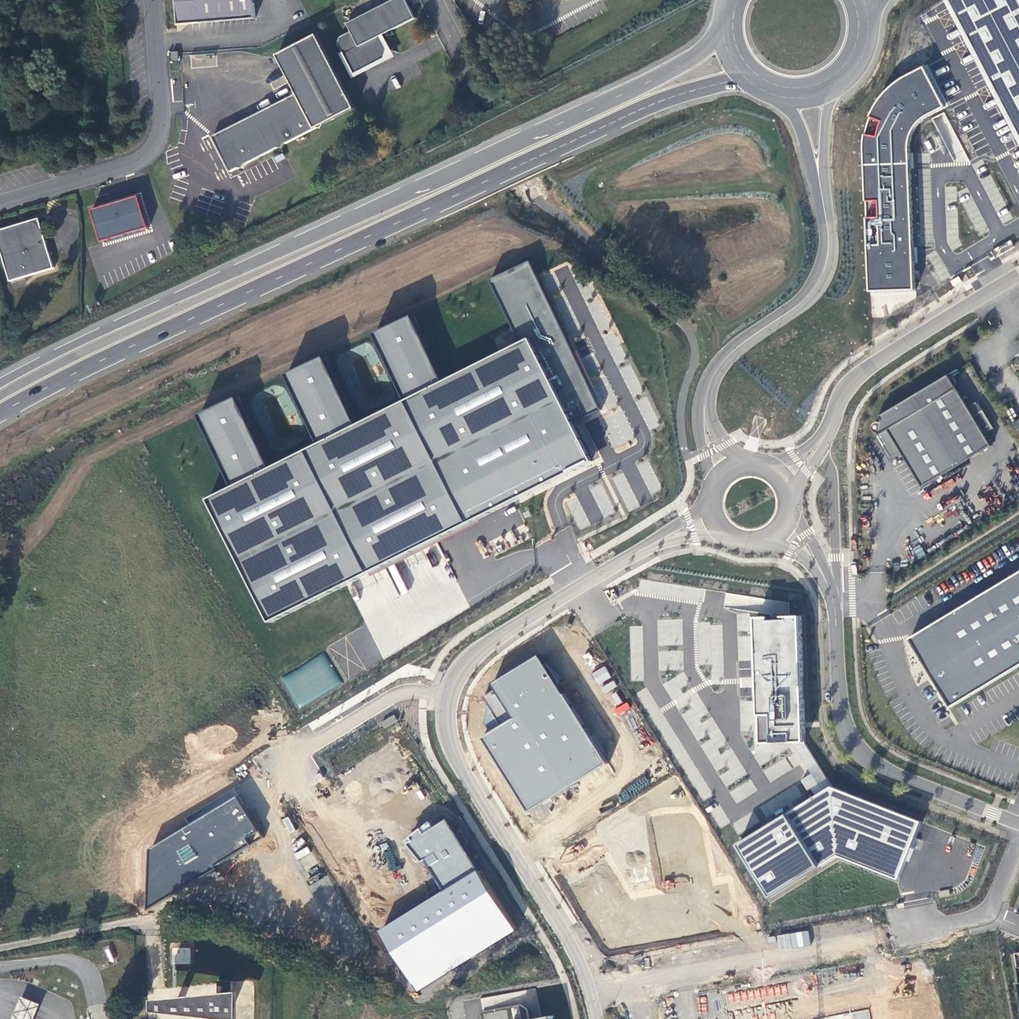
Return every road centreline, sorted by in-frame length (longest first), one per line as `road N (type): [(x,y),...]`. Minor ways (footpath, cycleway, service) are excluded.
road 1 (primary): [(0,413),(627,115),(715,85),(754,83)]
road 2 (primary): [(729,20),(692,57),(558,125),(166,299),(0,385)]
road 3 (tertiary): [(596,1018),(580,967),(451,744),(444,720),(451,678),(495,633),(678,530),(715,519)]
road 4 (unclassified): [(818,170),(826,231),(816,281),(721,356),(707,389),(710,437),(725,471)]
road 5 (tertiary): [(831,595),(838,706),(853,744),(880,770),(1018,825)]
road 6 (unclassified): [(149,0),(158,142),(0,199)]
road 7 (tertiary): [(1018,276),(870,368),(841,398),(817,444)]
road 8 (tertiary): [(831,595),(834,474),(817,444)]
road 9 (unclassified): [(436,0),(492,108)]

